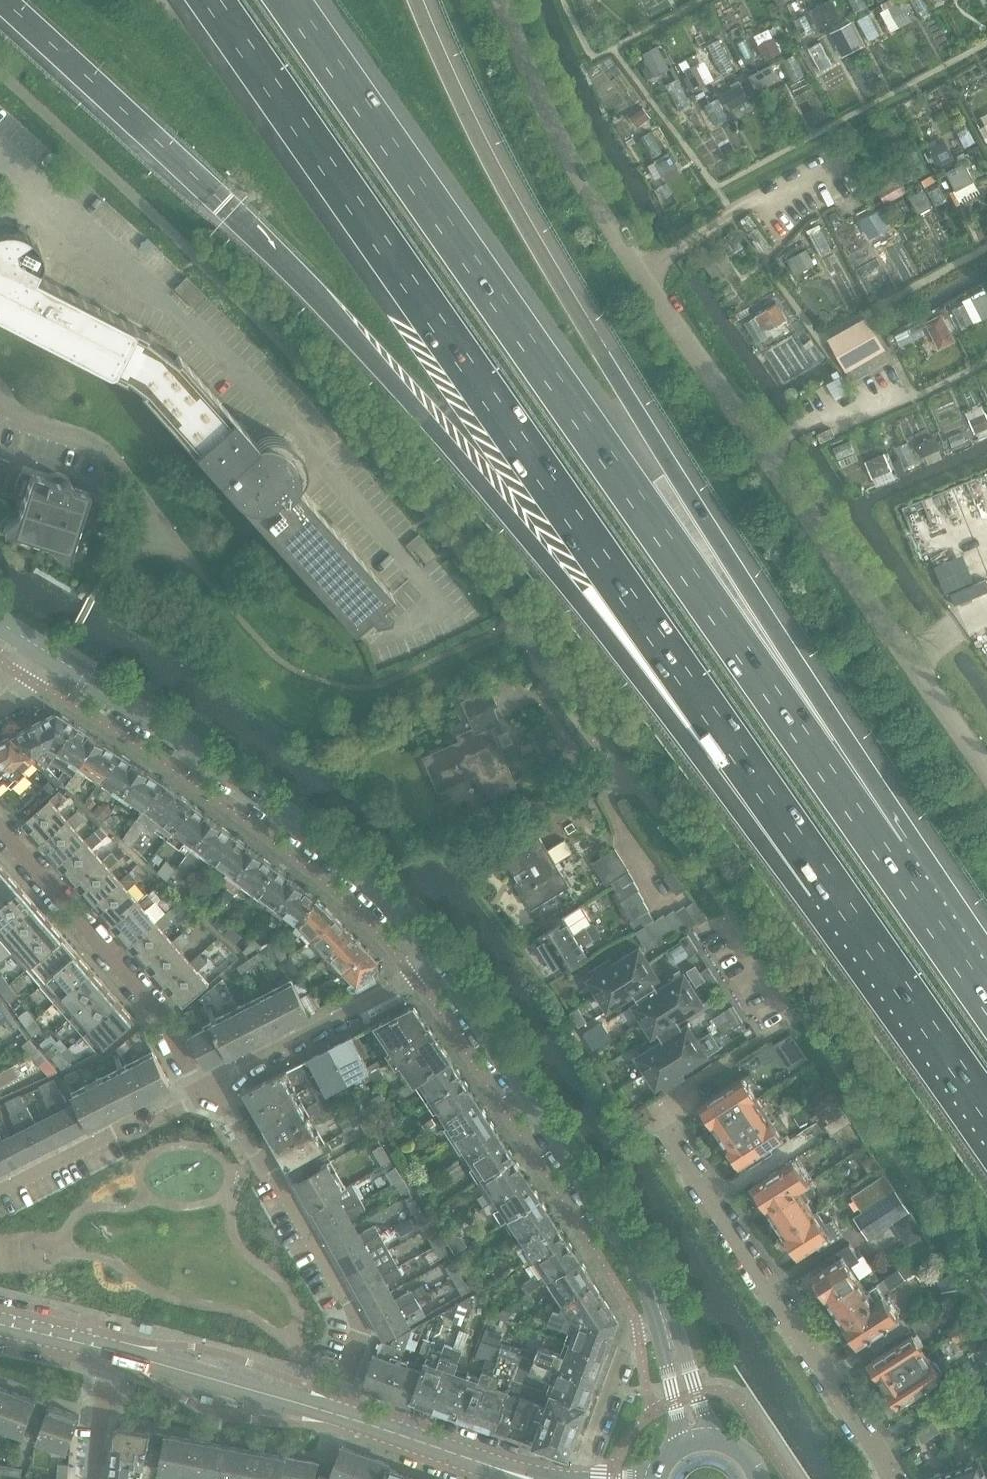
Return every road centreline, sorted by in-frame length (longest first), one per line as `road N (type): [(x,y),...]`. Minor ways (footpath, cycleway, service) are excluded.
road 1 (motorway): [(0,3),(220,212),(490,490),(719,784),(850,912)]
road 2 (motorway): [(214,0),(850,912)]
road 3 (motorway): [(888,856),(290,0)]
road 4 (motorway): [(888,856),(797,663),(572,308),(473,133),(415,0)]
road 5 (unclassified): [(505,0),(548,113),(623,252),(986,768)]
road 6 (residential): [(986,1294),(802,1012),(535,645)]
road 7 (tertiary): [(442,965),(331,850),(55,655)]
road 8 (residential): [(893,1478),(663,1125)]
road 9 (tertiary): [(665,1321),(639,1266),(442,965)]
road 10 (residential): [(330,1416),(355,1317),(264,1162),(203,1089)]
road 11 (residential): [(0,833),(156,1007),(203,1089)]
road 12 (residential): [(203,1089),(442,965)]
road 13 (motorway): [(850,912),(986,1111)]
road 14 (tertiary): [(106,1354),(330,1416)]
road 15 (residential): [(0,1198),(203,1089)]
road 16 (residential): [(665,1321),(635,1327),(574,1478)]
road 17 (motorway): [(986,998),(888,856)]
road 18 (tertiary): [(330,1416),(486,1466)]
road 19 (residential): [(116,463),(96,445),(15,413),(0,393)]
road 20 (tertiary): [(665,1321),(678,1448)]
road 21 (tertiary): [(712,1439),(665,1321)]
road 22 (residential): [(95,1478),(106,1354)]

